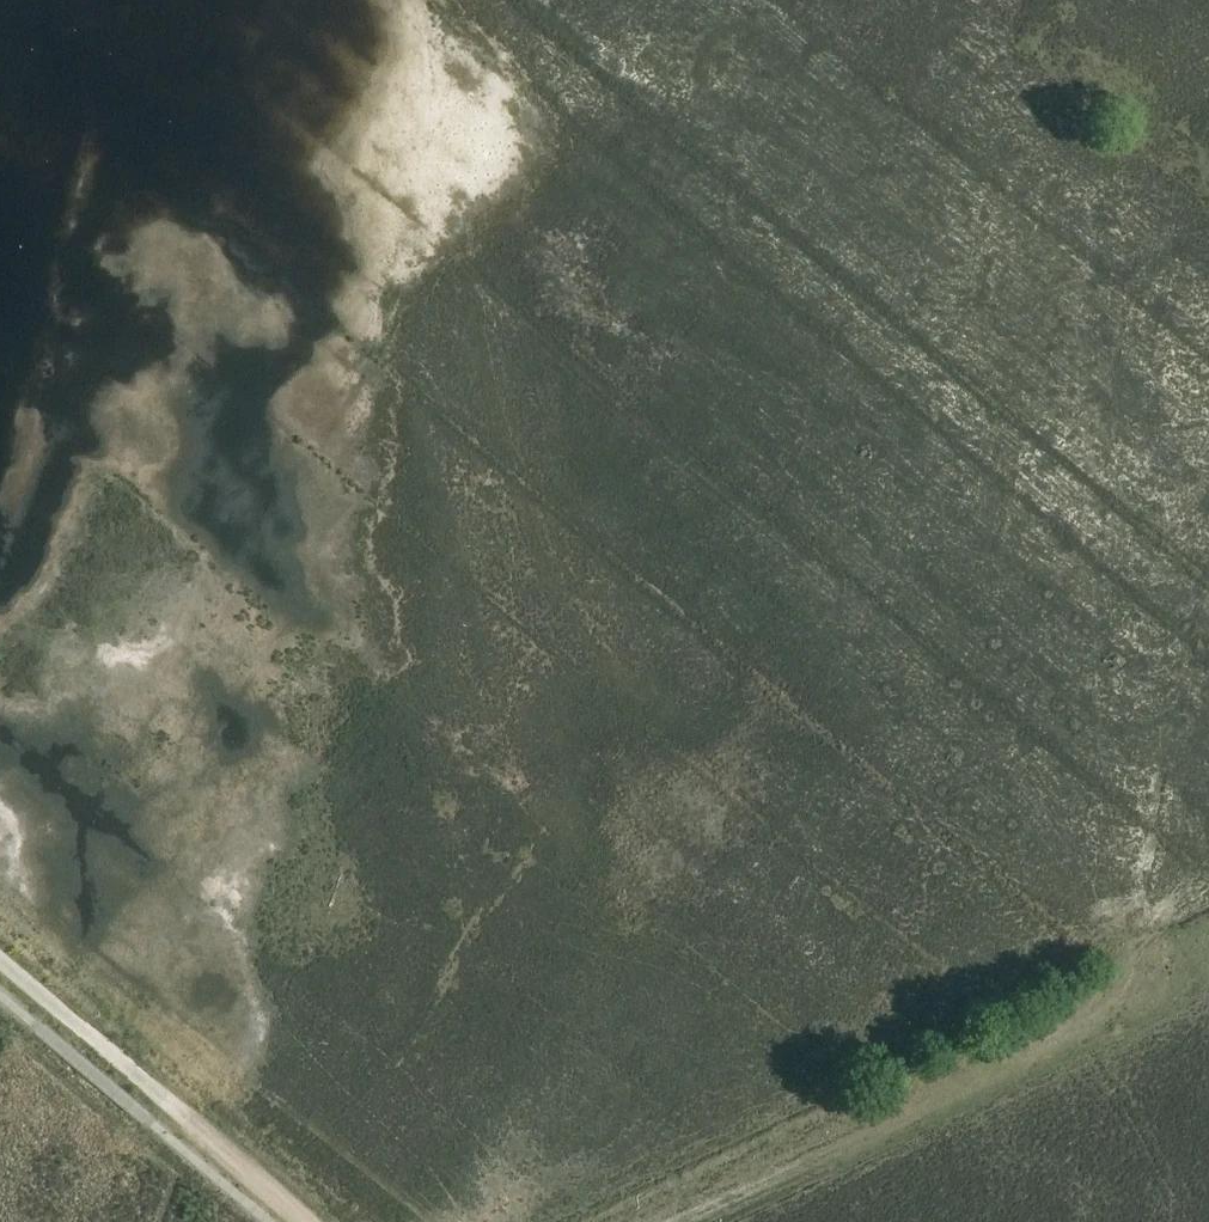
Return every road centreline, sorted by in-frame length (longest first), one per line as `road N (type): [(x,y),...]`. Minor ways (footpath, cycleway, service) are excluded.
road 1 (track): [(653,1221),(1134,1001)]
road 2 (track): [(303,1221),(0,962)]

